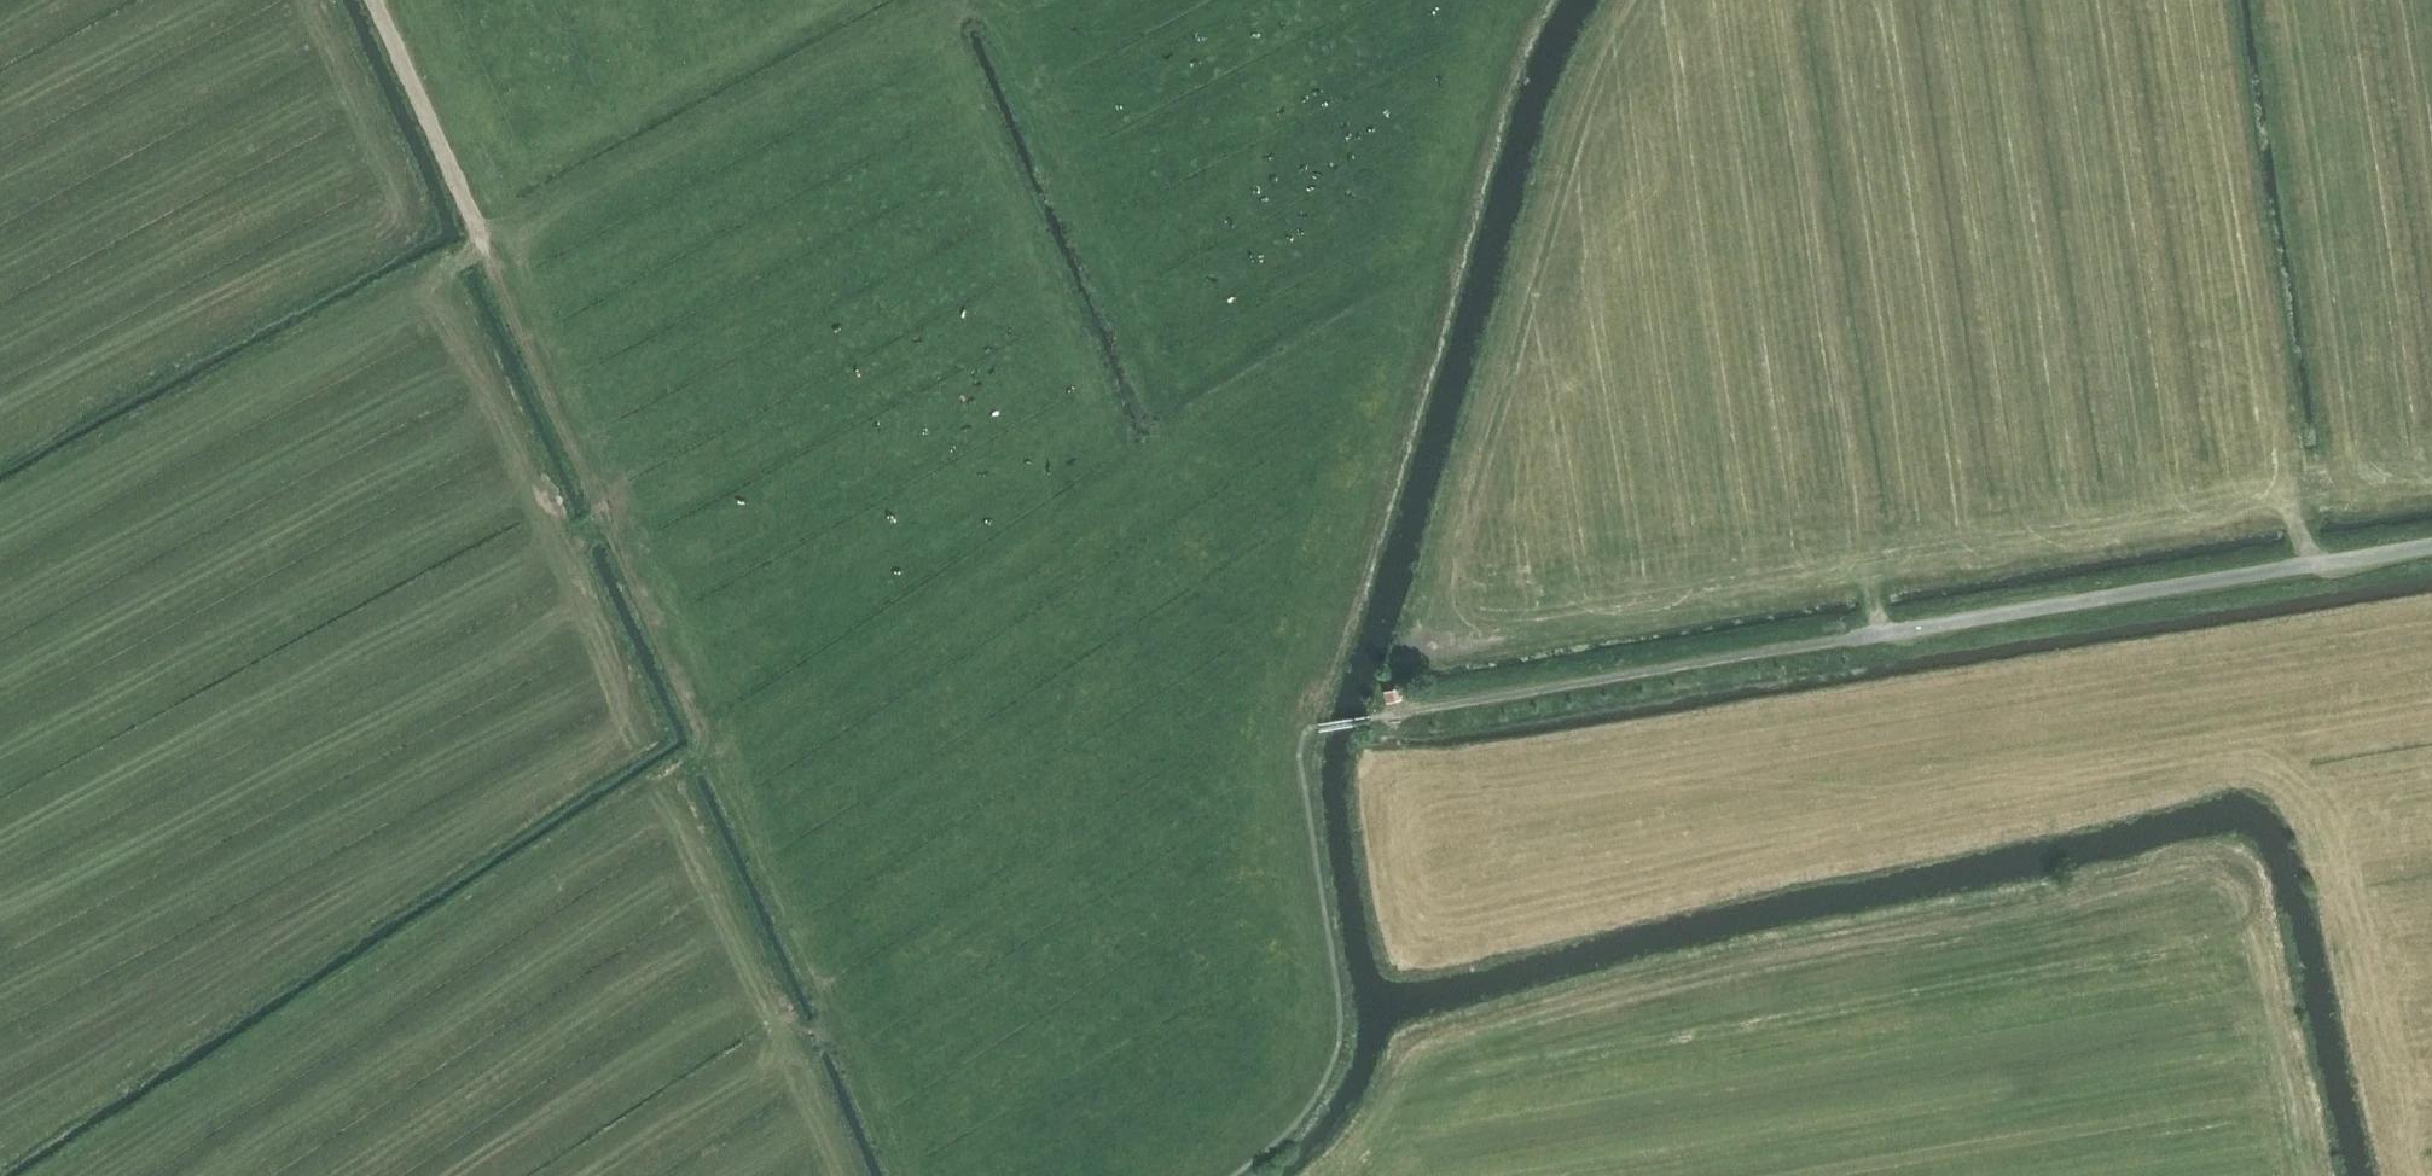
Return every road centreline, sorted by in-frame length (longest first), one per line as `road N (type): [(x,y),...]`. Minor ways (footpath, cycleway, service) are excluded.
road 1 (unclassified): [(1849,638),(2431,545)]
road 2 (track): [(375,0),(482,236)]

